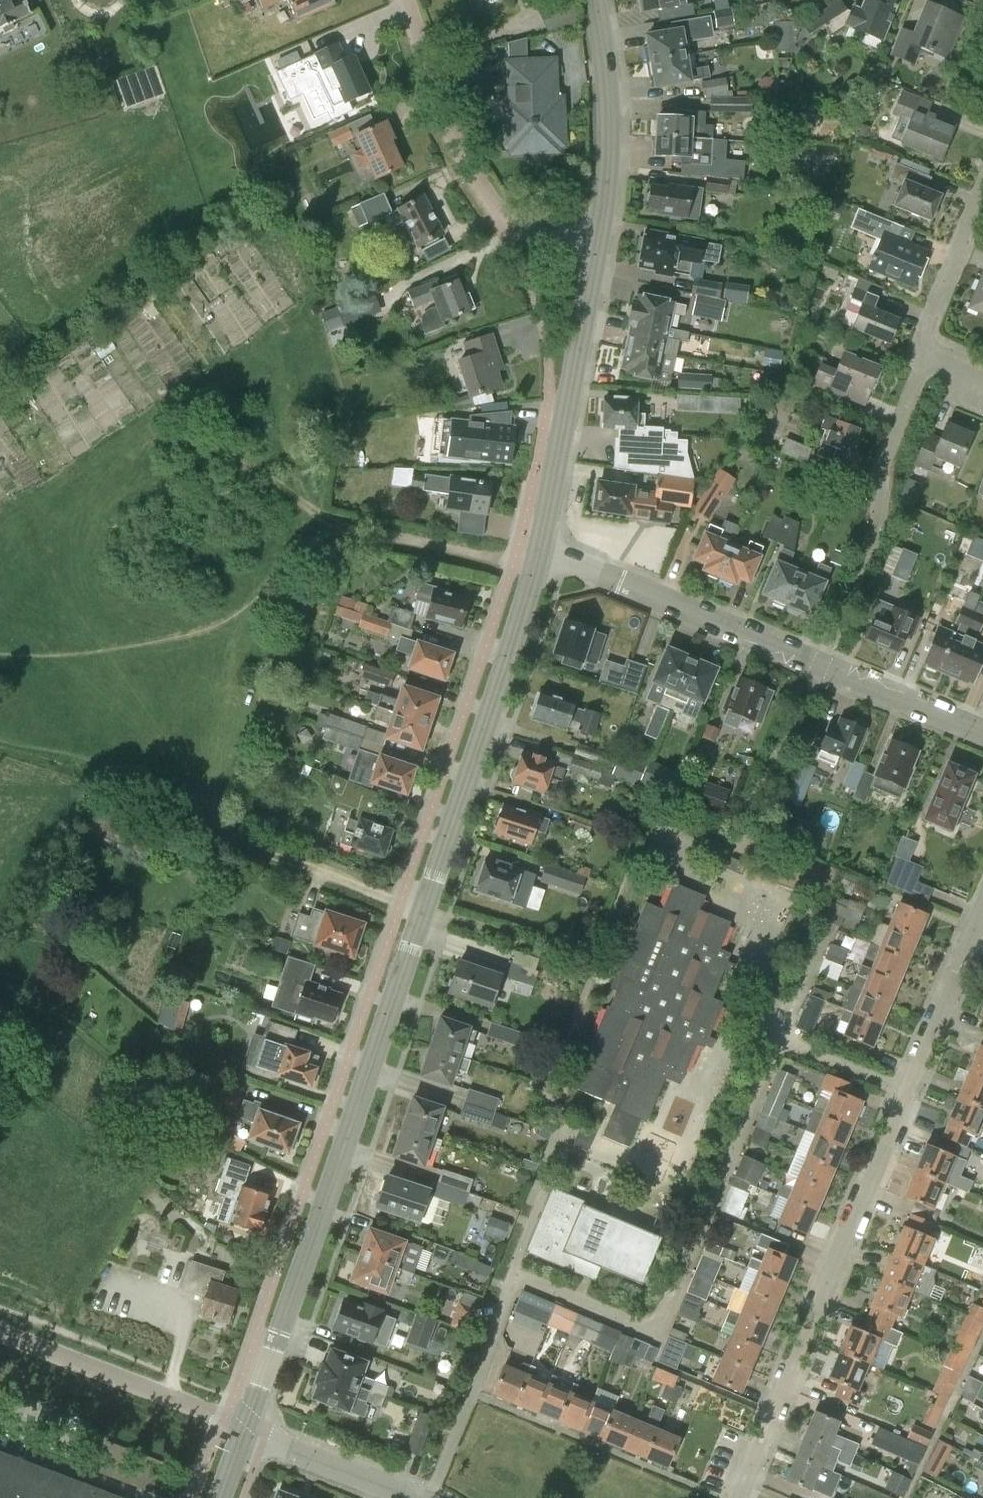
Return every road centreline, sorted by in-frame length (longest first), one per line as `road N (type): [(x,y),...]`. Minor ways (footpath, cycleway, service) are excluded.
road 1 (tertiary): [(245,1428),(538,550)]
road 2 (residential): [(432,1497),(517,1275),(654,1332),(668,1316),(766,1056),(784,1043),(904,1092)]
road 3 (residential): [(982,735),(538,550)]
road 4 (residential): [(739,1497),(904,1092)]
road 5 (residential): [(598,236),(507,219),(483,198),(450,134),(400,0)]
road 6 (tertiary): [(538,550),(598,236)]
road 7 (residential): [(245,1428),(0,1331)]
road 8 (tertiary): [(598,236),(610,160),(611,43),(600,0)]
road 9 (residential): [(904,1092),(982,908)]
road 10 (residential): [(982,185),(925,340),(929,353)]
road 11 (residential): [(403,1497),(245,1428)]
road 12 (residential): [(876,489),(929,353)]

